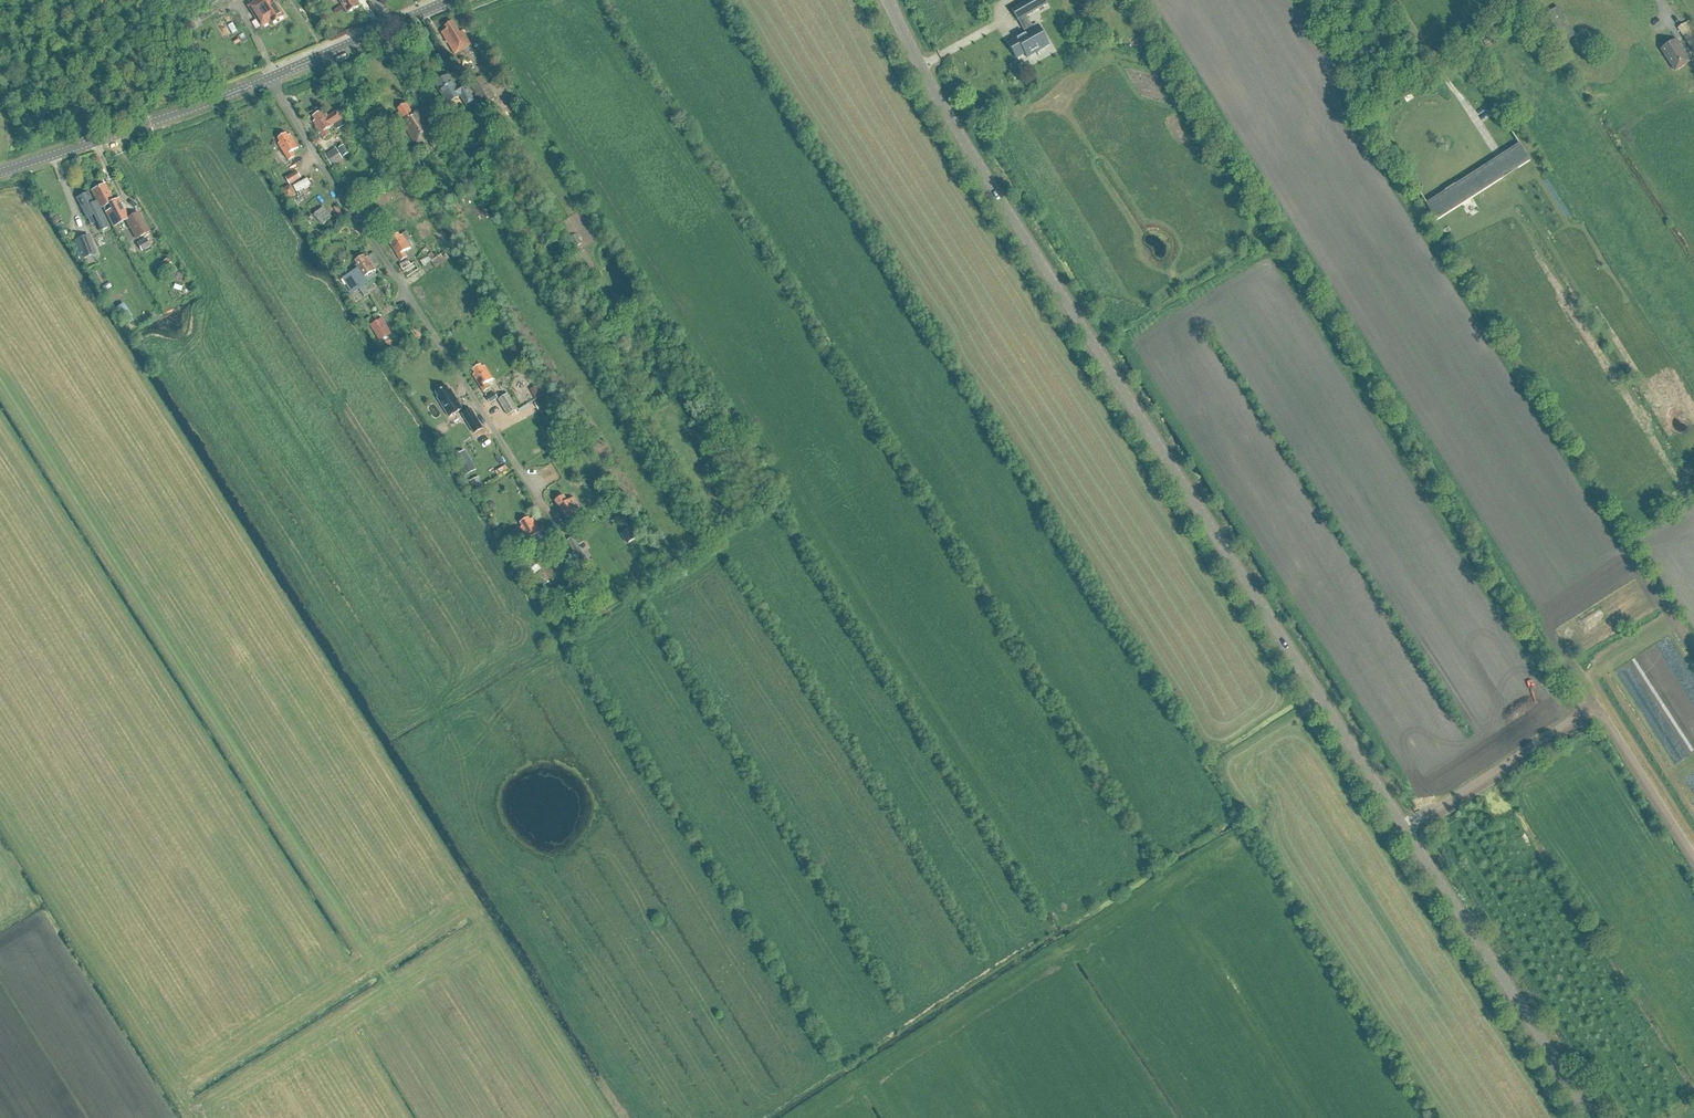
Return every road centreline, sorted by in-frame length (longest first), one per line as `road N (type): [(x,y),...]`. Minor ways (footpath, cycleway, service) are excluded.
road 1 (tertiary): [(1590,1117),(979,168),(887,0)]
road 2 (unclassified): [(271,78),(530,486)]
road 3 (tertiary): [(0,173),(271,78)]
road 4 (tertiary): [(271,78),(453,0)]

